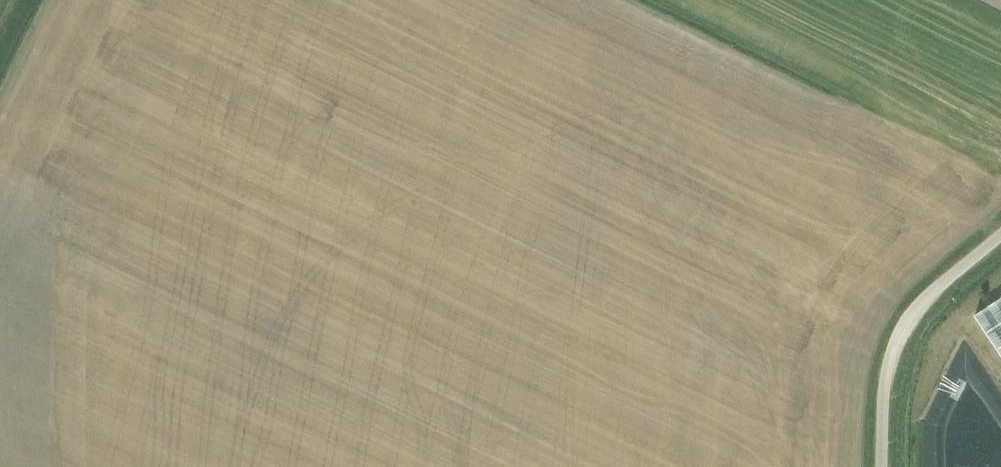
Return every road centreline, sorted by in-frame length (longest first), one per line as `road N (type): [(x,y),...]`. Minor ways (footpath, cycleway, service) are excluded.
road 1 (unclassified): [(1000,227),(909,316),(900,346),(895,466)]

